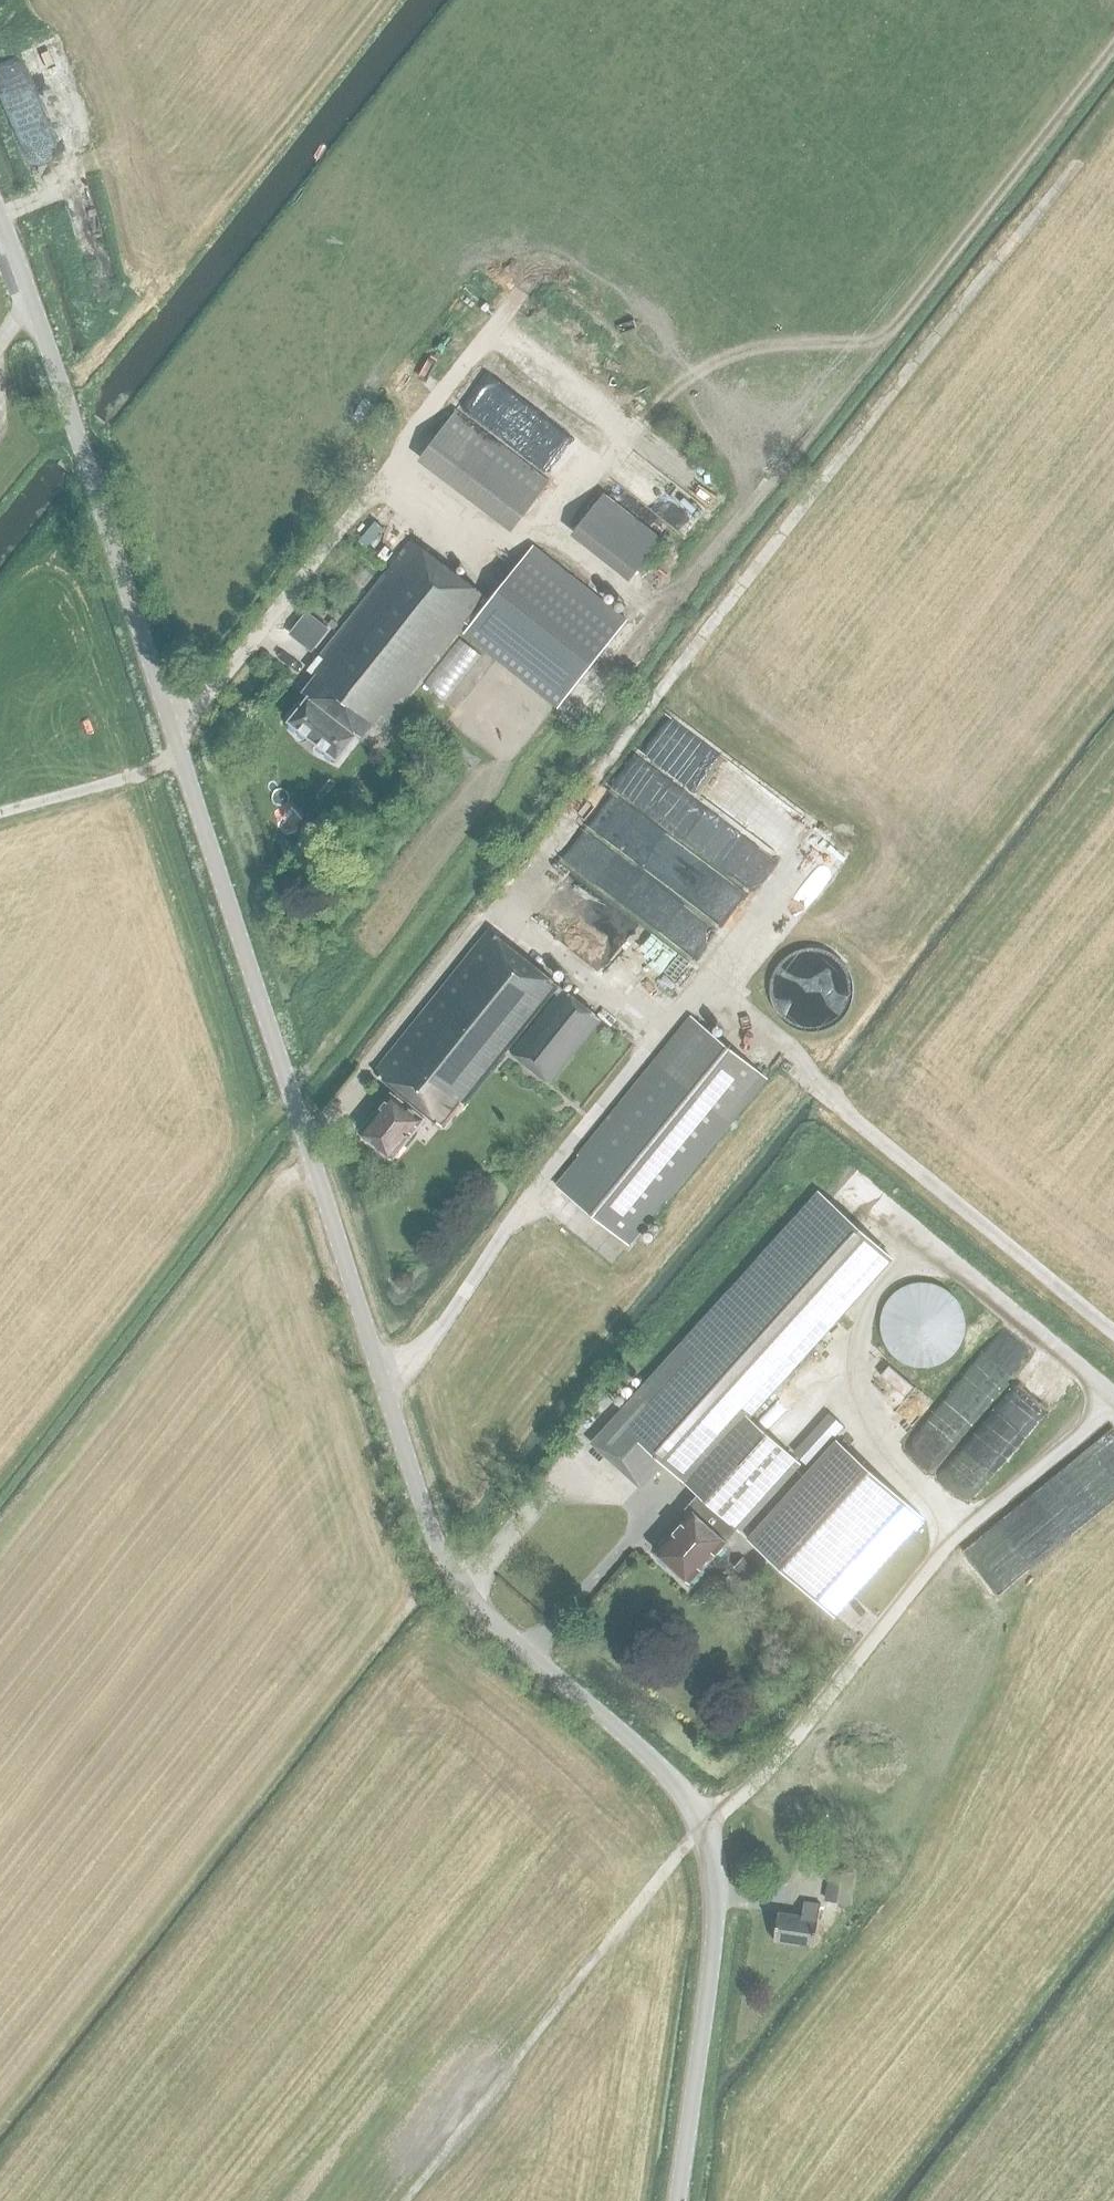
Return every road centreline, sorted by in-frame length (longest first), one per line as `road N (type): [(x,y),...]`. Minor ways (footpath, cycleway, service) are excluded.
road 1 (tertiary): [(677,2200),(718,1912),(708,1831),(677,1780),(474,1608),(433,1539),(41,321),(0,220)]

